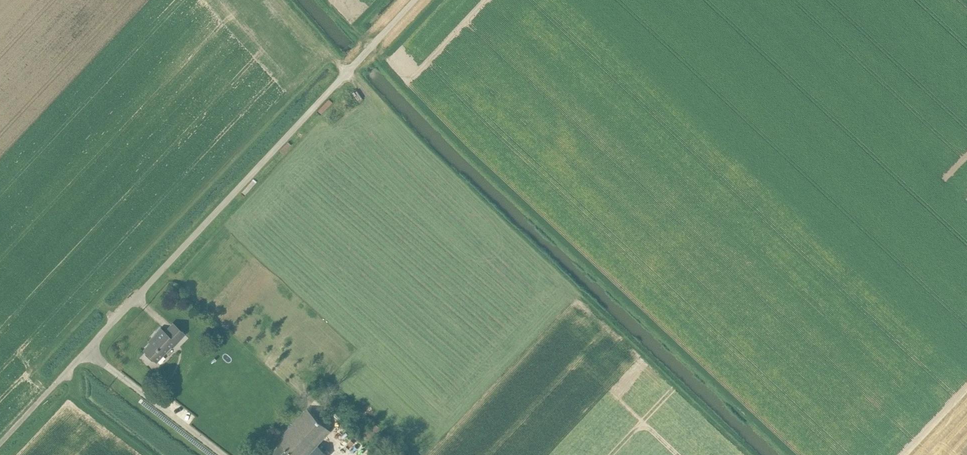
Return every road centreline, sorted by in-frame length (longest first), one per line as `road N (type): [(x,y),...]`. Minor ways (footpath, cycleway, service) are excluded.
road 1 (unclassified): [(0,443),(415,0)]
road 2 (track): [(581,300),(746,454)]
road 3 (track): [(284,0),(369,101)]

